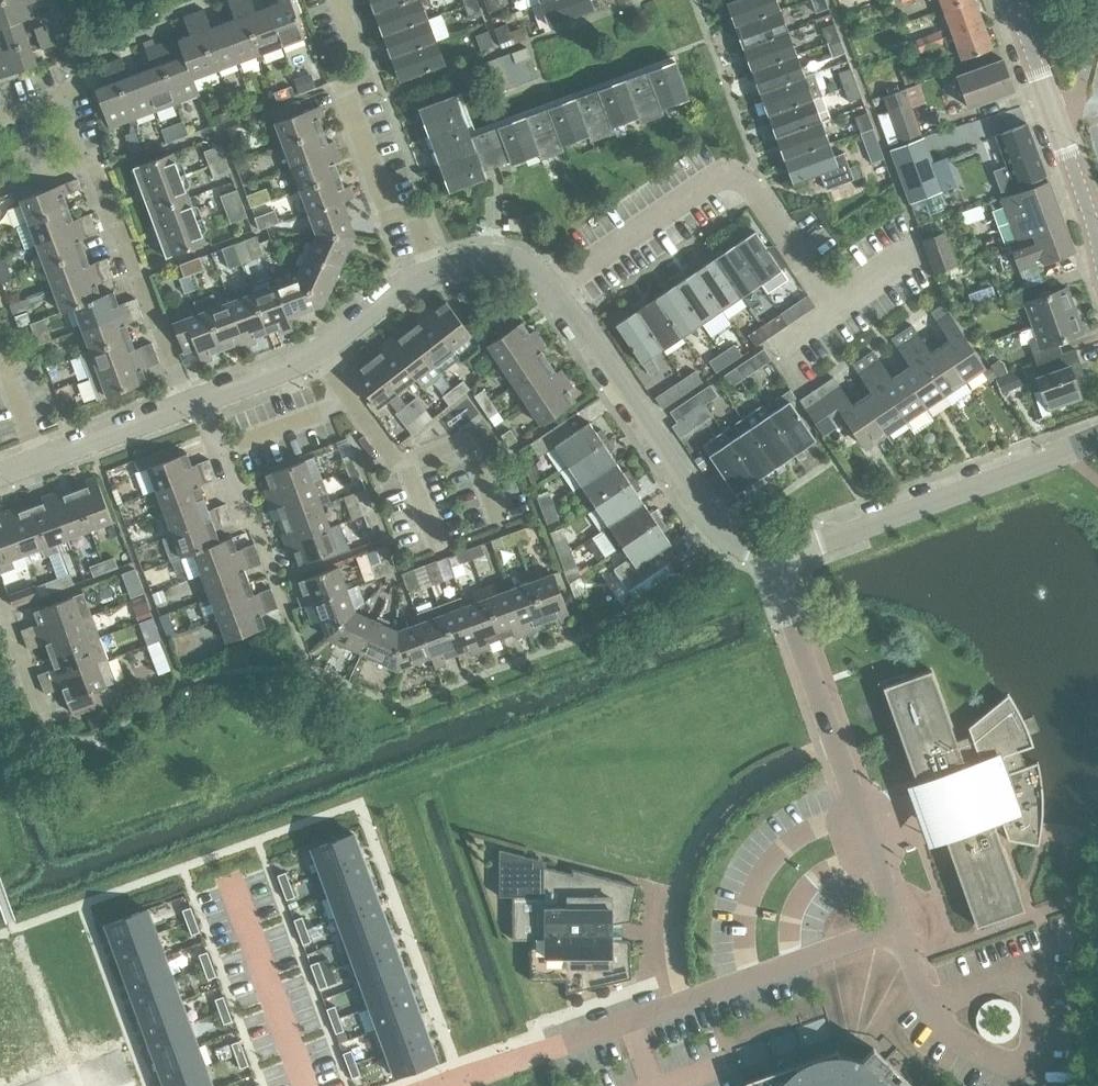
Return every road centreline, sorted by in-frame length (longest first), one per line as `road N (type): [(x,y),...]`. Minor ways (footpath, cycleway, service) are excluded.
road 1 (residential): [(892,928),(517,1061)]
road 2 (residential): [(892,928),(771,559)]
road 3 (residential): [(187,403),(97,172),(82,161),(61,98),(75,75)]
road 4 (residential): [(554,289),(709,522),(728,542),(771,559)]
road 5 (residential): [(771,559),(1097,438)]
road 6 (residential): [(347,0),(375,75),(344,86),(392,214),(413,217),(438,267)]
road 7 (tertiary): [(1097,247),(1015,0)]
road 8 (residential): [(228,874),(306,1085)]
road 9 (residential): [(288,603),(198,399)]
road 10 (residential): [(554,289),(736,165)]
road 11 (residential): [(0,473),(187,403)]
road 12 (residential): [(834,310),(736,165)]
road 13 (residential): [(316,355),(438,267)]
road 14 (residential): [(403,467),(316,355)]
road 15 (residential): [(438,267),(499,257),(531,268),(554,289)]
road 16 (residential): [(198,399),(316,355)]
road 17 (residential): [(43,712),(0,597)]

